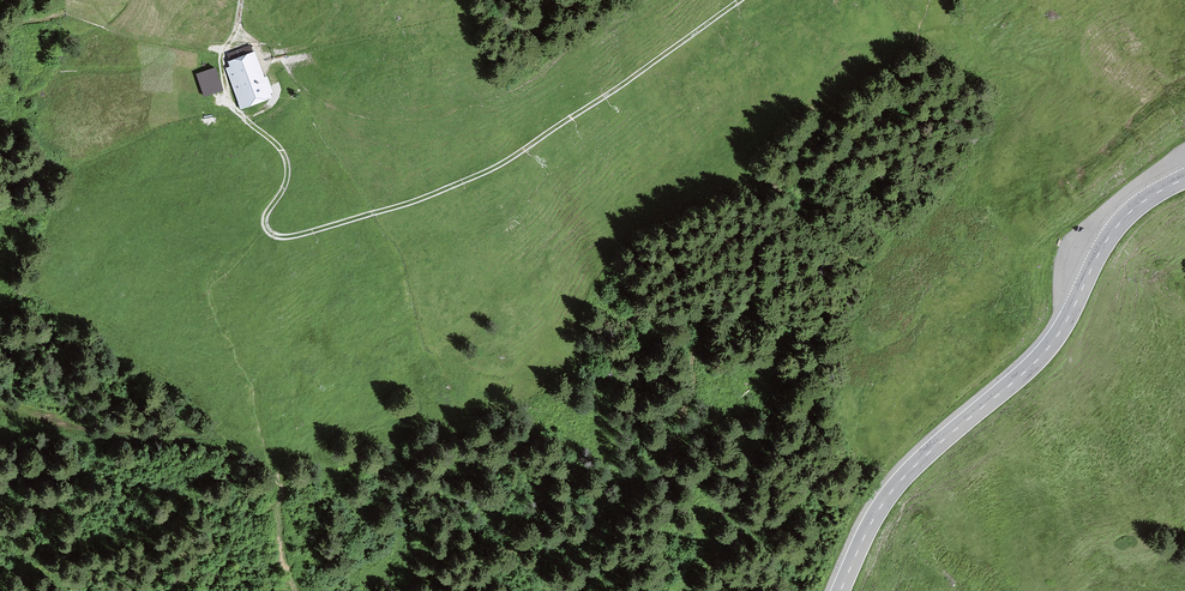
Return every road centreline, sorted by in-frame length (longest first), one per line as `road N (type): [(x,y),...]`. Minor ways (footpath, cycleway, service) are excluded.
road 1 (secondary): [(1184,178),(1120,222),(1050,346),(900,483),(840,590)]
road 2 (track): [(270,233),(288,237),(416,201),(498,167),(745,0)]
road 3 (track): [(222,50),(238,113),(286,163),(282,192),(267,212),(270,233)]

